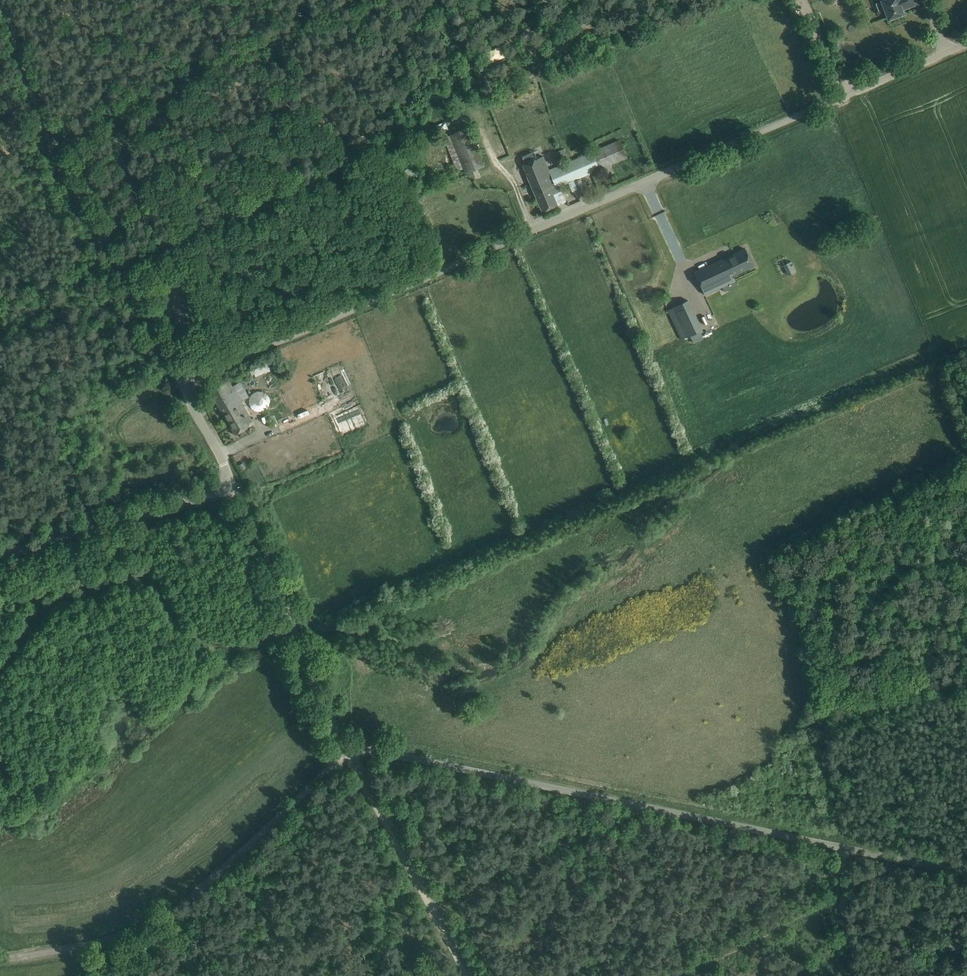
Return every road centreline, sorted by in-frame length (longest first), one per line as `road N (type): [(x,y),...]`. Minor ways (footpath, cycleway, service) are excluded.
road 1 (unclassified): [(234,486),(189,400),(192,383),(206,372),(966,43)]
road 2 (unclassified): [(966,873),(346,744)]
road 3 (unclassified): [(0,959),(96,943),(177,907),(328,772),(346,744)]
road 4 (unclassified): [(346,744),(234,486)]
road 5 (track): [(464,975),(346,744)]
road 6 (unclassified): [(0,556),(234,486)]
road 7 (track): [(846,893),(682,975)]
road 8 (track): [(116,264),(39,112)]
road 9 (track): [(188,394),(116,264)]

